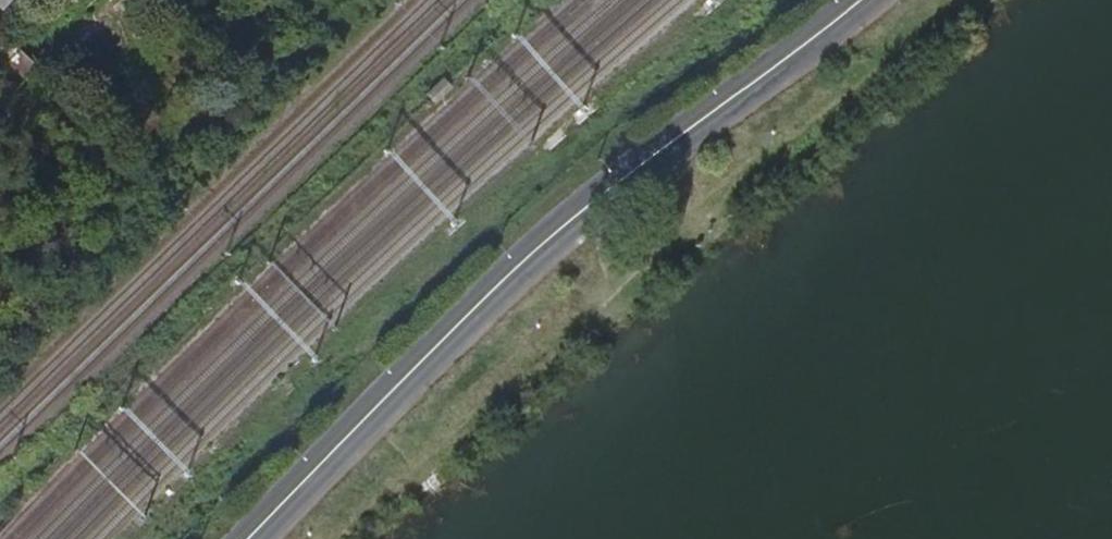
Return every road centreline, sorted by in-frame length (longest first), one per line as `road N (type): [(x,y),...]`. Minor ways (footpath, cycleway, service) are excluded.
road 1 (secondary): [(249,538),(547,240),(802,47)]

